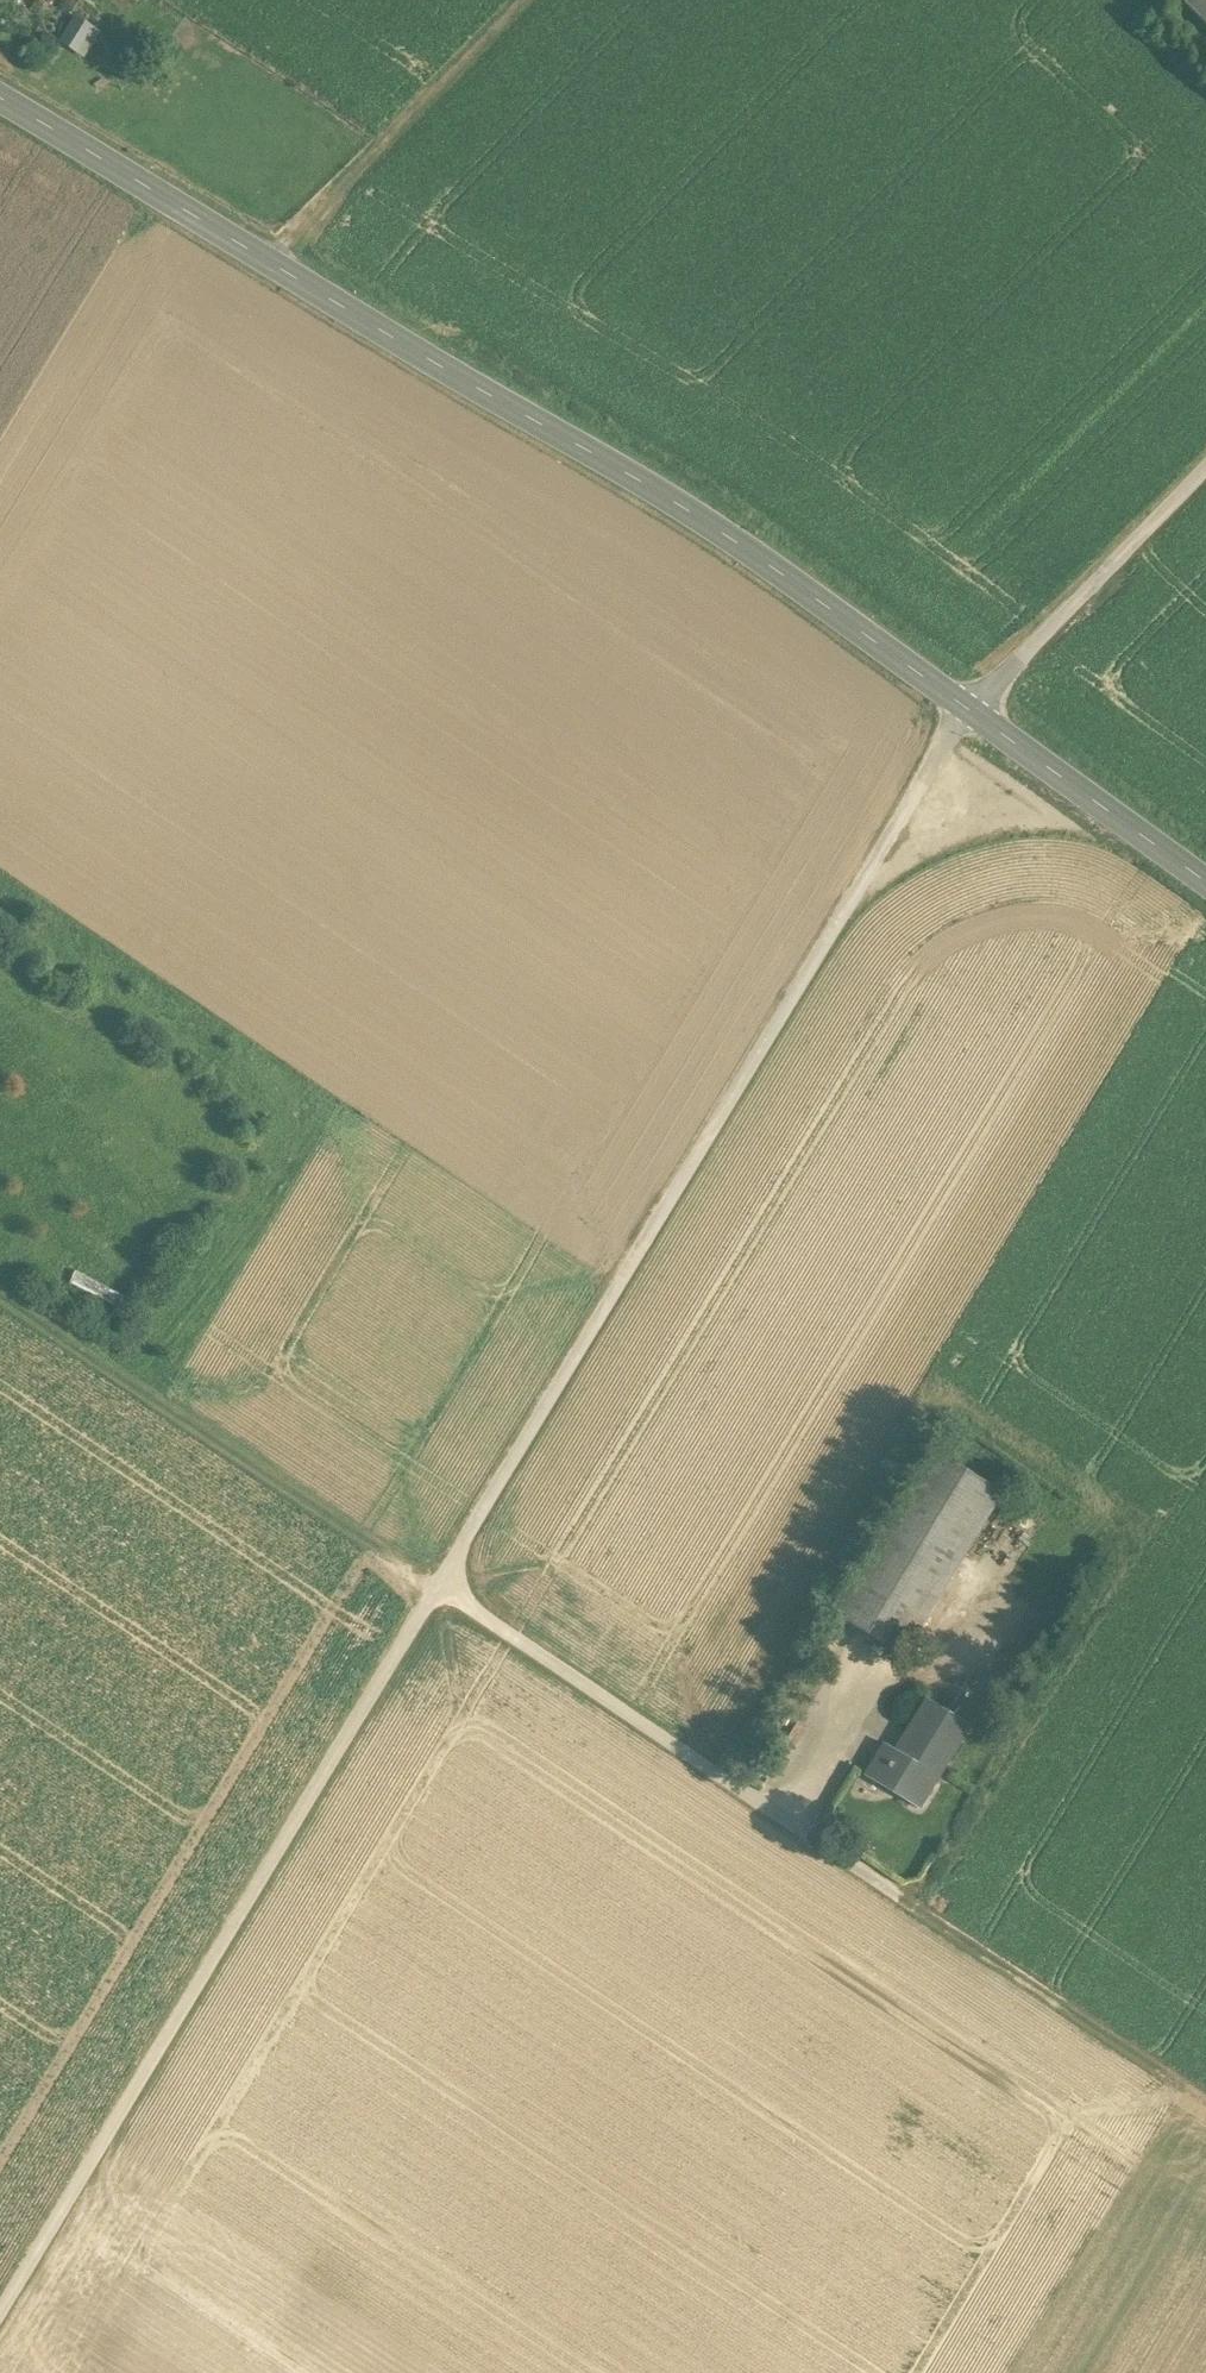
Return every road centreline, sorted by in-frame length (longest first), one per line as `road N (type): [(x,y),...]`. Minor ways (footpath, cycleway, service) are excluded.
road 1 (track): [(1205,467),(966,710),(0,2313)]
road 2 (secondary): [(1205,880),(777,569),(0,99)]
road 3 (track): [(0,1298),(901,1897)]
road 4 (track): [(788,1822),(876,1679),(918,1700),(1027,1527)]
road 5 (track): [(271,264),(525,0)]
road 6 (track): [(1205,2099),(901,1897)]

